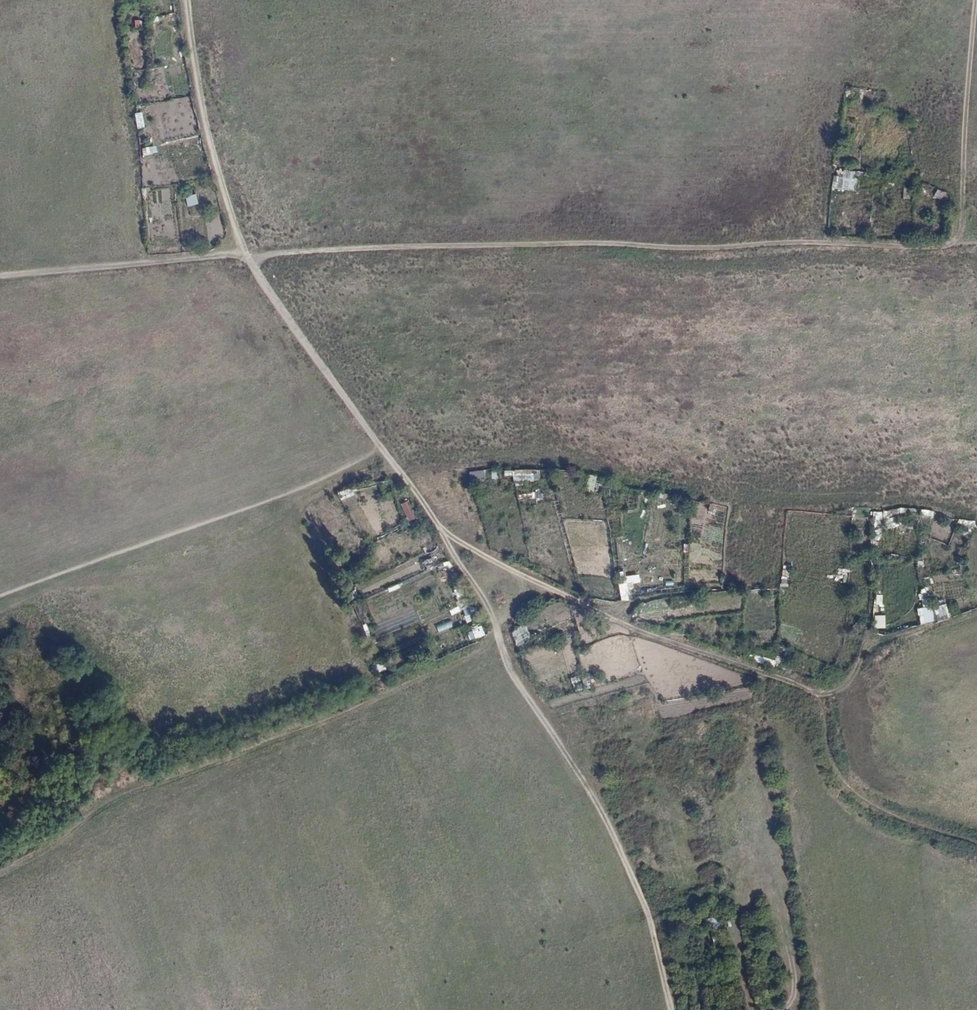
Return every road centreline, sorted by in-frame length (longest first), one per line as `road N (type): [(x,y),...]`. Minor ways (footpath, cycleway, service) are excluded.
road 1 (track): [(183,0),(201,105),(246,257),(441,529),(657,638),(809,691),(823,705),(834,760),(865,800),(976,846)]
road 2 (track): [(976,245),(831,242),(696,252),(571,244),(246,257),(0,278)]
road 3 (track): [(531,466),(402,474),(337,490),(204,555),(52,593),(0,615)]
road 4 (track): [(441,529),(504,647),(607,810),(679,1009)]
road 5 (track): [(976,21),(956,246)]
road 6 (track): [(787,1009),(800,991),(777,882)]

